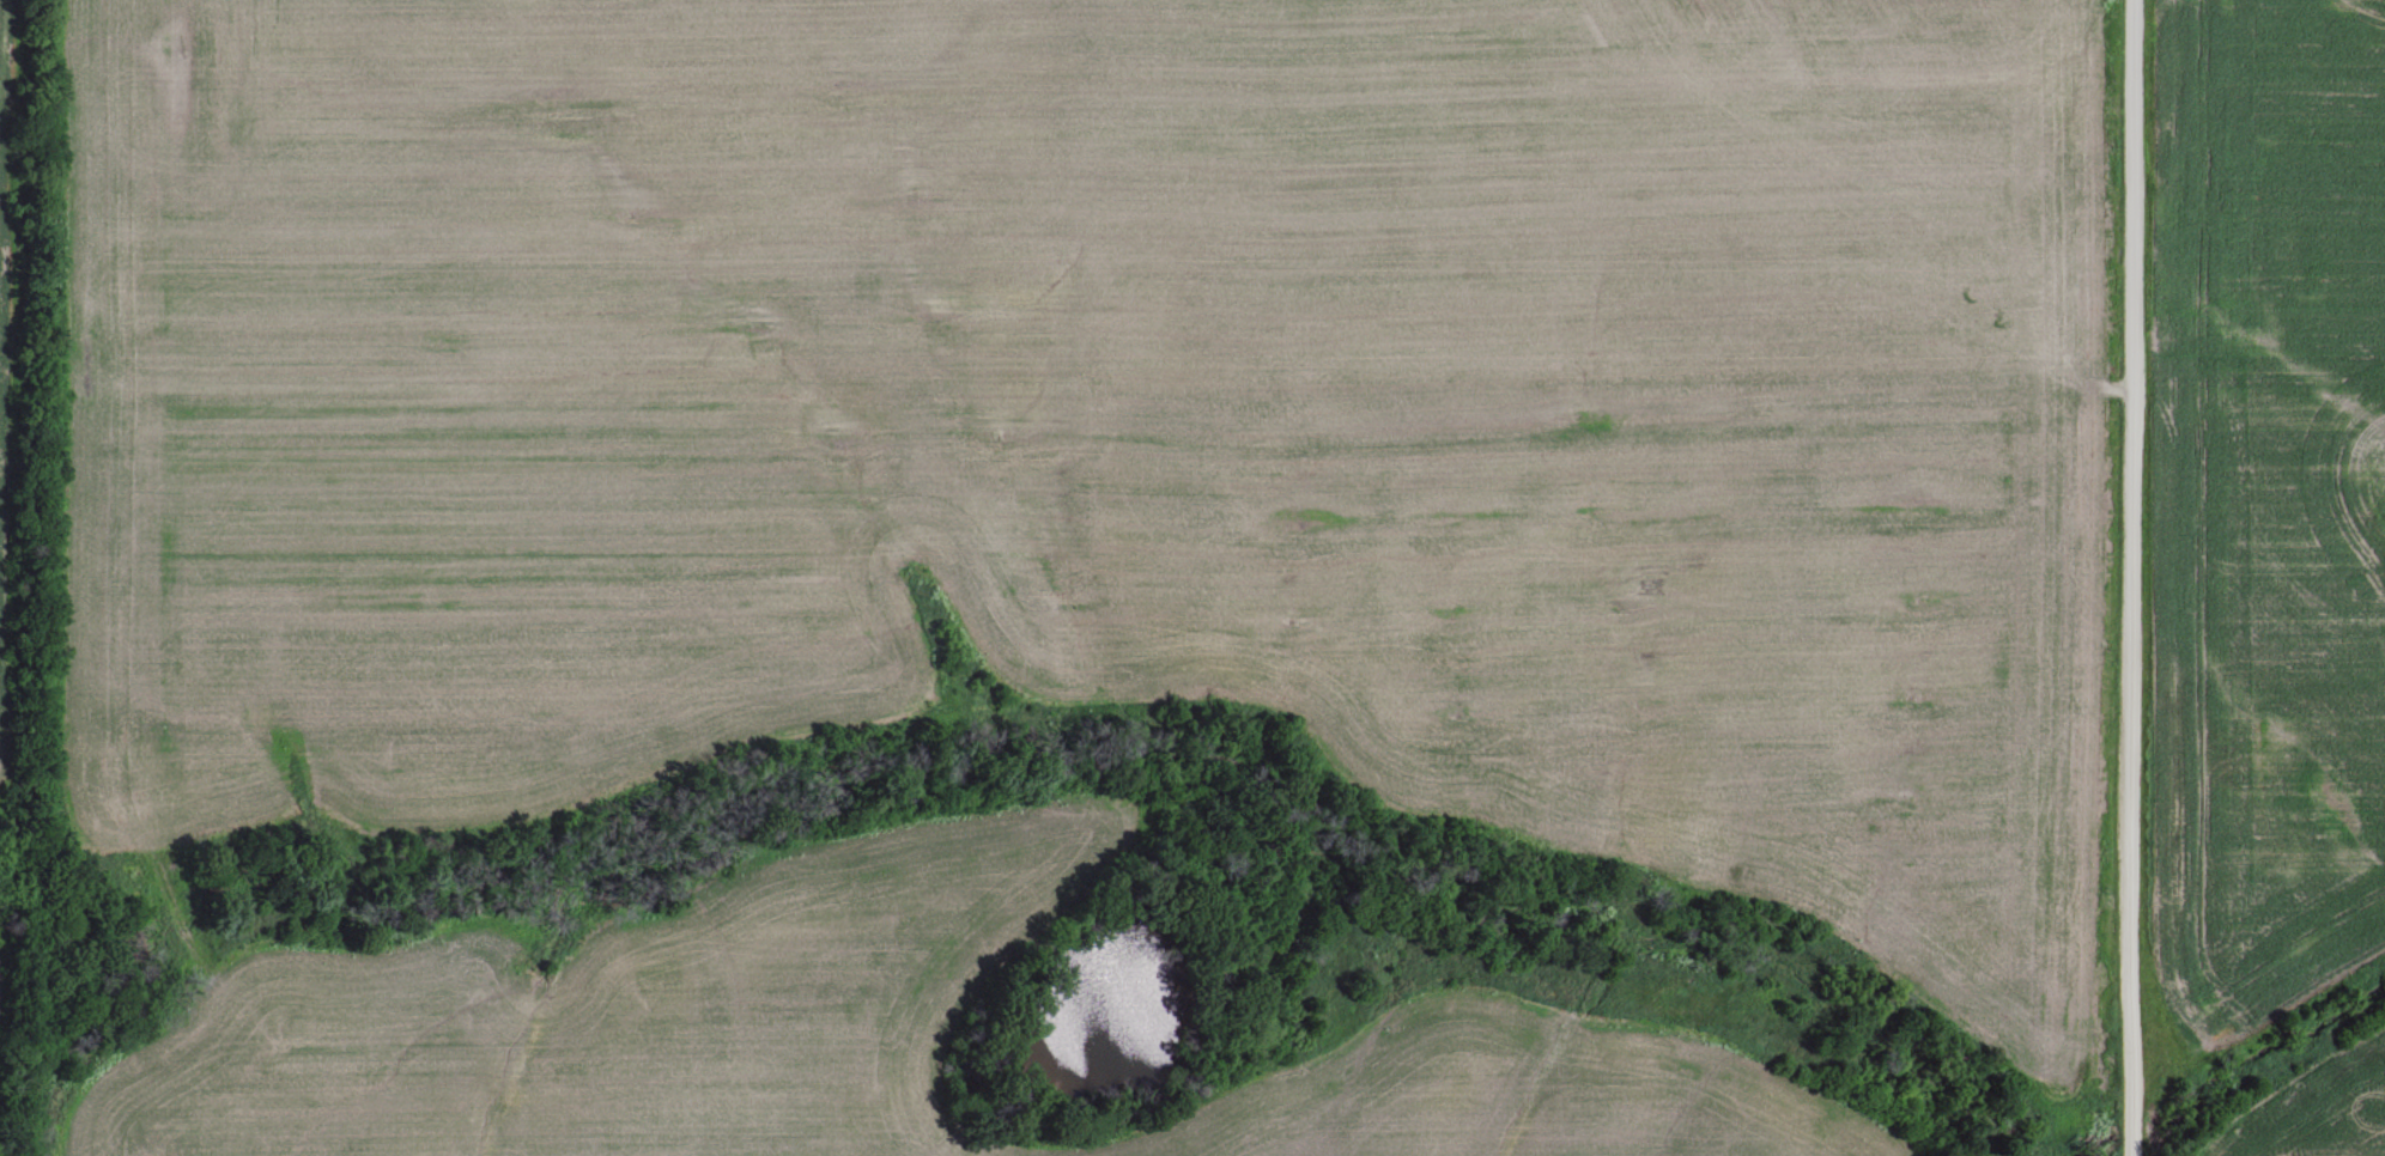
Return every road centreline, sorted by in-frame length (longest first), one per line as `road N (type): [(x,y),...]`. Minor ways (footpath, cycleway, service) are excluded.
road 1 (residential): [(2131,0),(2126,1155)]

